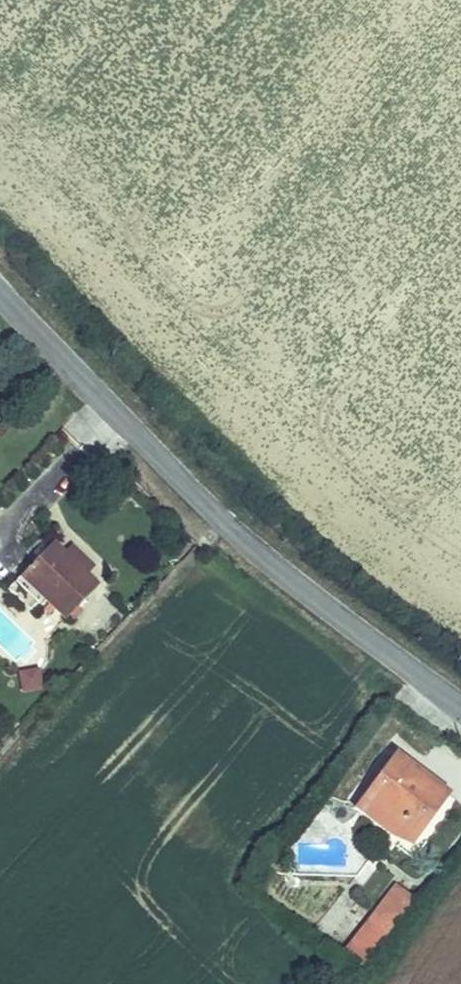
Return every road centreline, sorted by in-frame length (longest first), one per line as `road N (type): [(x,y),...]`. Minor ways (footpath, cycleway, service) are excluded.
road 1 (tertiary): [(0,290),(228,526),(460,701)]

